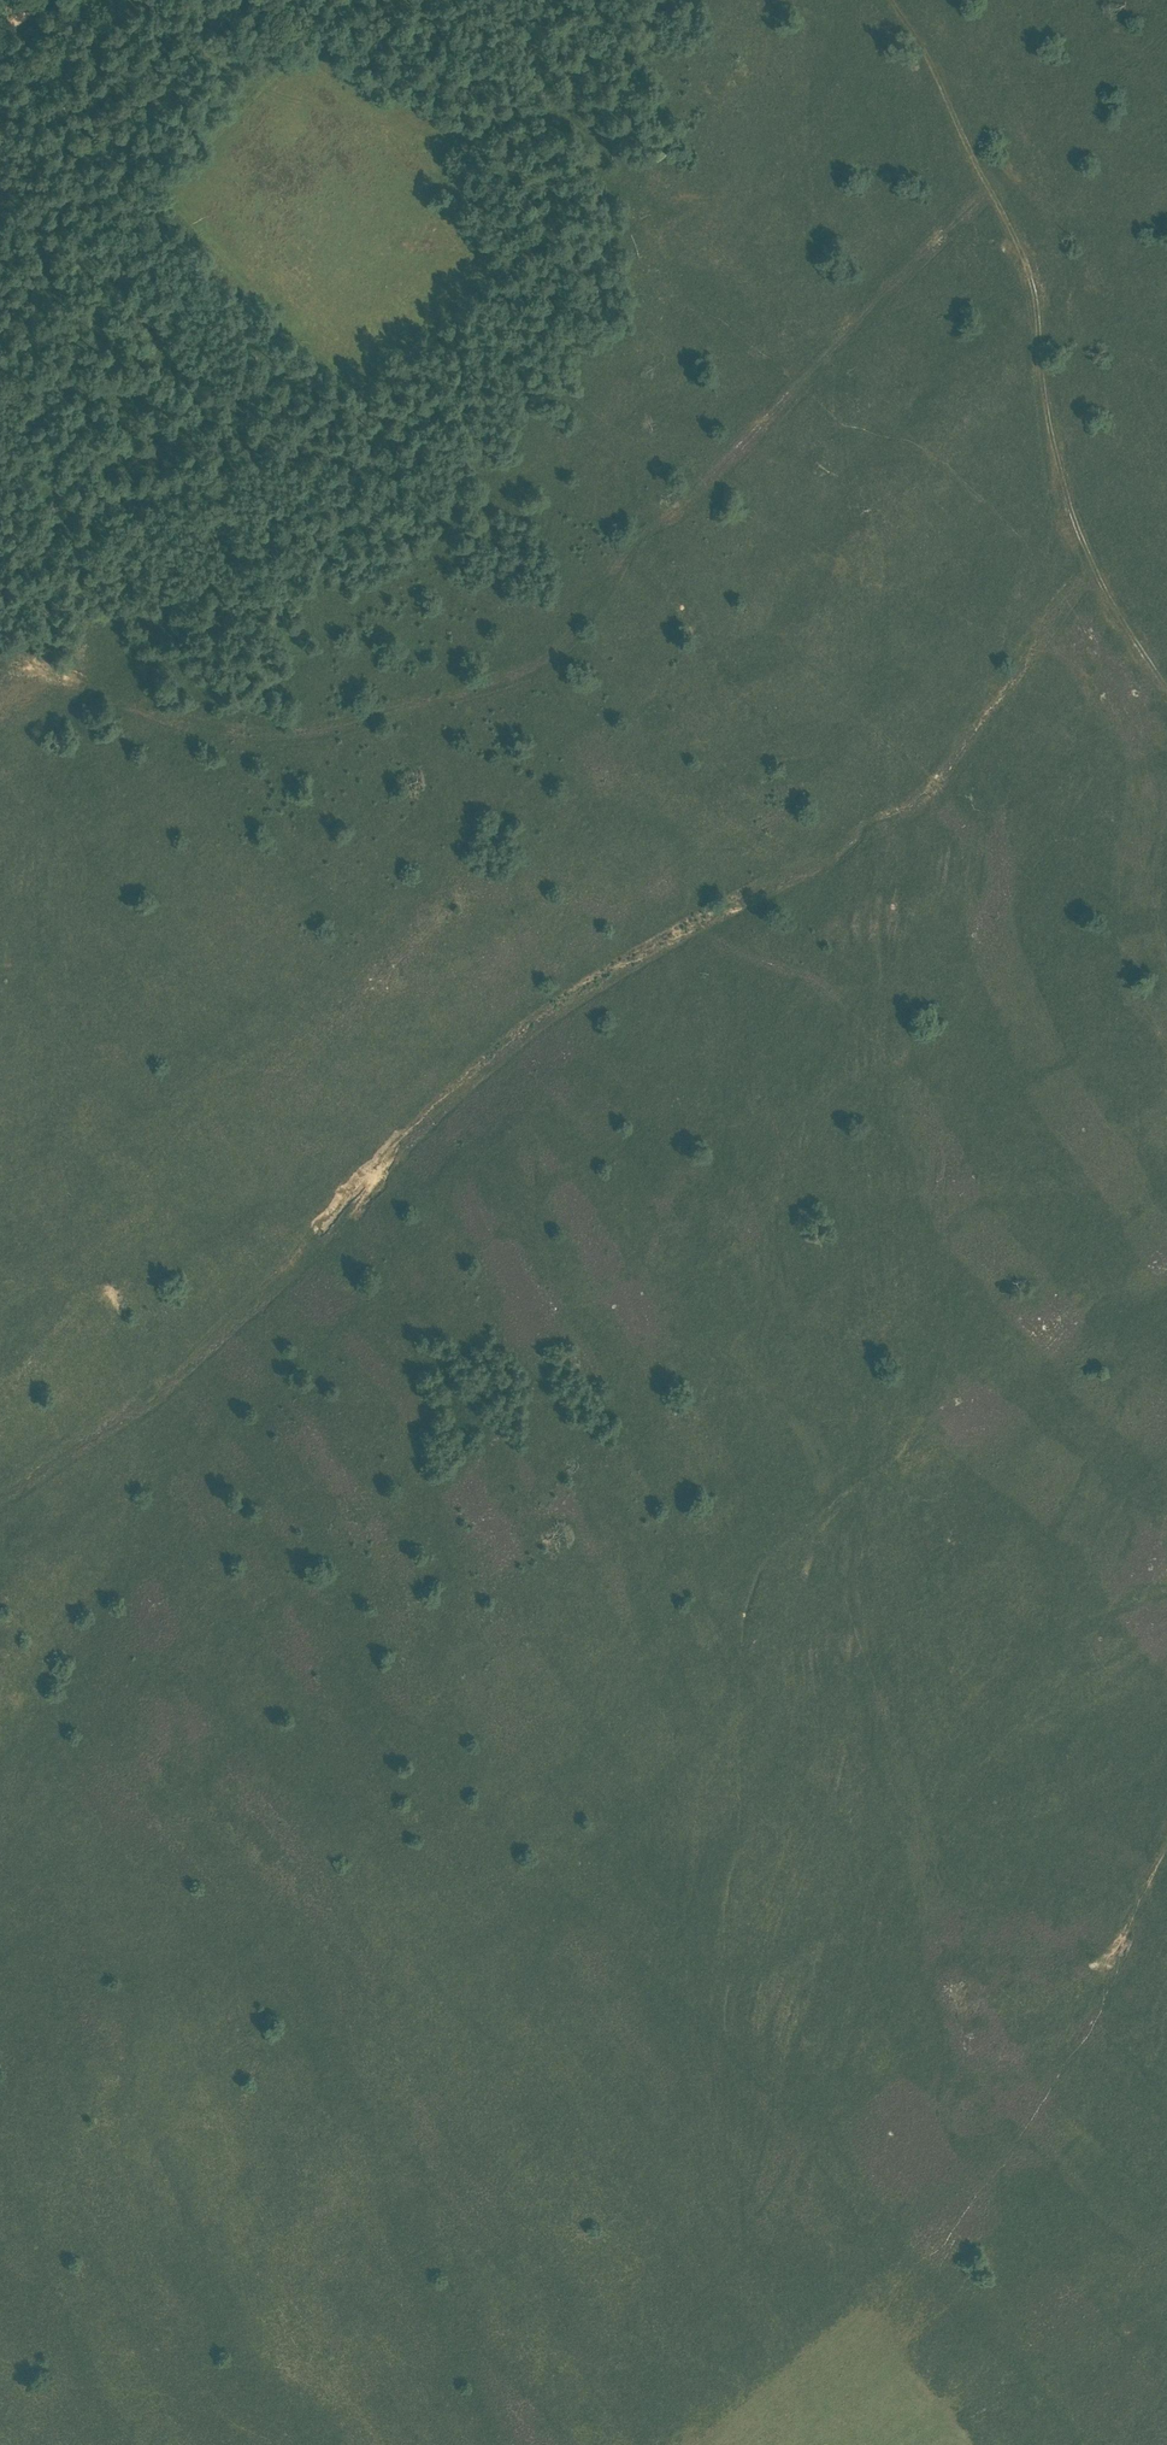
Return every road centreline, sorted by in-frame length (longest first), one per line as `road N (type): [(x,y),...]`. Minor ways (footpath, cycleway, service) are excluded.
road 1 (track): [(893,0),(1033,271),(1050,423),(1077,525),(1099,579),(1166,689)]
road 2 (track): [(141,0),(251,85)]

